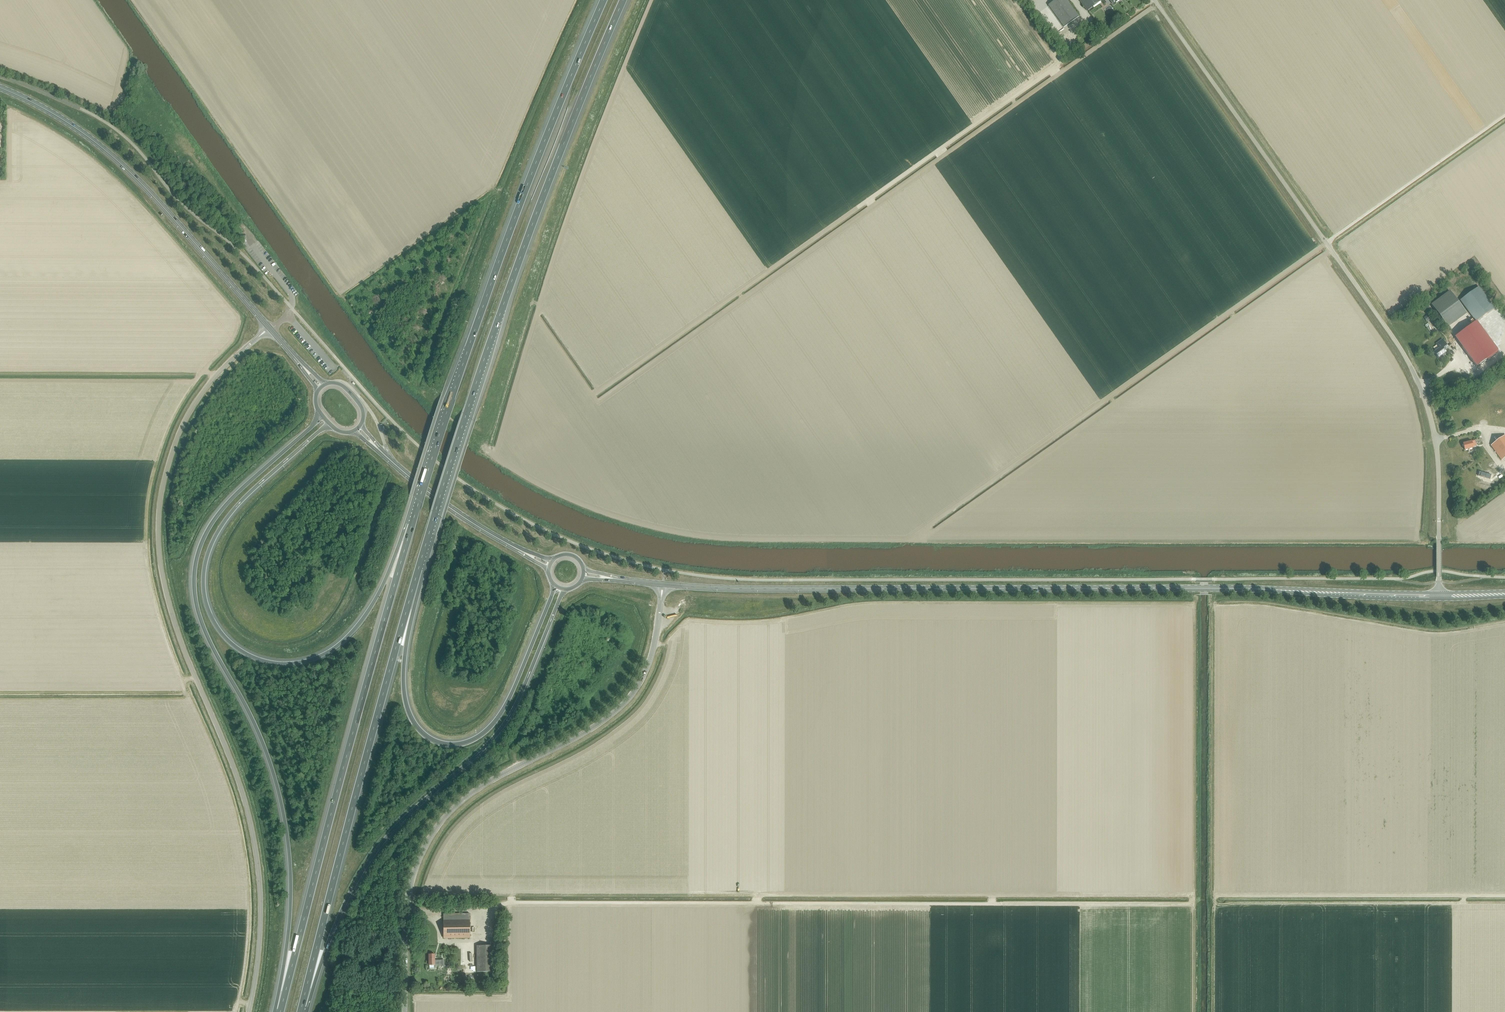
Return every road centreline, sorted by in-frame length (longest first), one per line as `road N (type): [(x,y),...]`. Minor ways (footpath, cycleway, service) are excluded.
road 1 (unclassified): [(249,1011),(260,930),(256,852),(239,783),(171,609),(159,519),(190,412),(226,365),(270,329)]
road 2 (unclassified): [(1439,593),(1437,452),(1417,379),(1155,0)]
road 3 (motorway): [(320,413),(221,511),(200,545),(194,574),(201,624),(260,738),(283,815),(290,906),(280,1010)]
road 4 (secondary): [(1275,590),(666,584)]
road 5 (motorway): [(418,569),(522,252),(623,0)]
road 6 (motorway): [(604,0),(506,241),(412,525)]
road 7 (motorway): [(412,525),(372,606),(333,649),(280,664),(224,638),(204,598),(209,547),(250,492),(330,425)]
road 8 (unclassified): [(405,1011),(408,899),(431,836),(479,788),(625,702),(650,659),(661,599)]
road 9 (motorway): [(412,525),(280,1010)]
road 10 (motorway): [(301,1006),(364,868),(404,818),(501,729),(566,589)]
road 11 (motorway): [(301,1006),(418,569)]
road 12 (motorway): [(554,584),(500,714),(474,739),(445,744),(418,728),(404,696),(418,569)]
road 13 (primary): [(270,329),(116,160),(0,88)]
road 14 (primary): [(378,448),(449,507),(524,553)]
road 15 (secondary): [(1275,590),(1439,599)]
road 16 (secondary): [(1439,593),(1275,590)]

